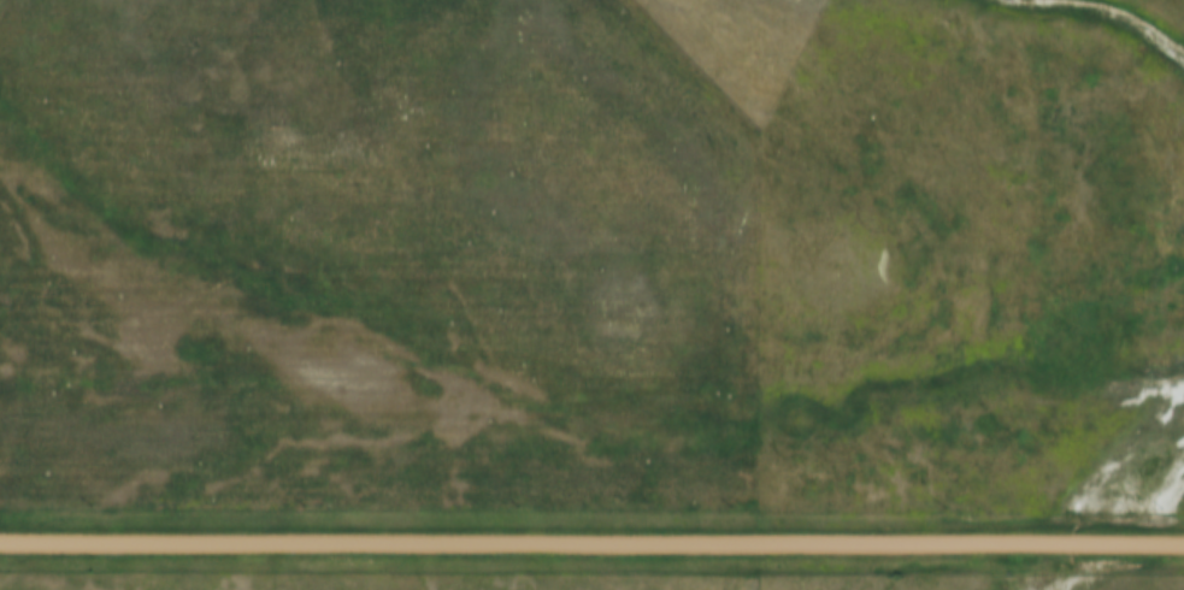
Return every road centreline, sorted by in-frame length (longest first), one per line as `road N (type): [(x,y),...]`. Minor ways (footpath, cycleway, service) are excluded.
road 1 (residential): [(0,544),(1183,543)]

